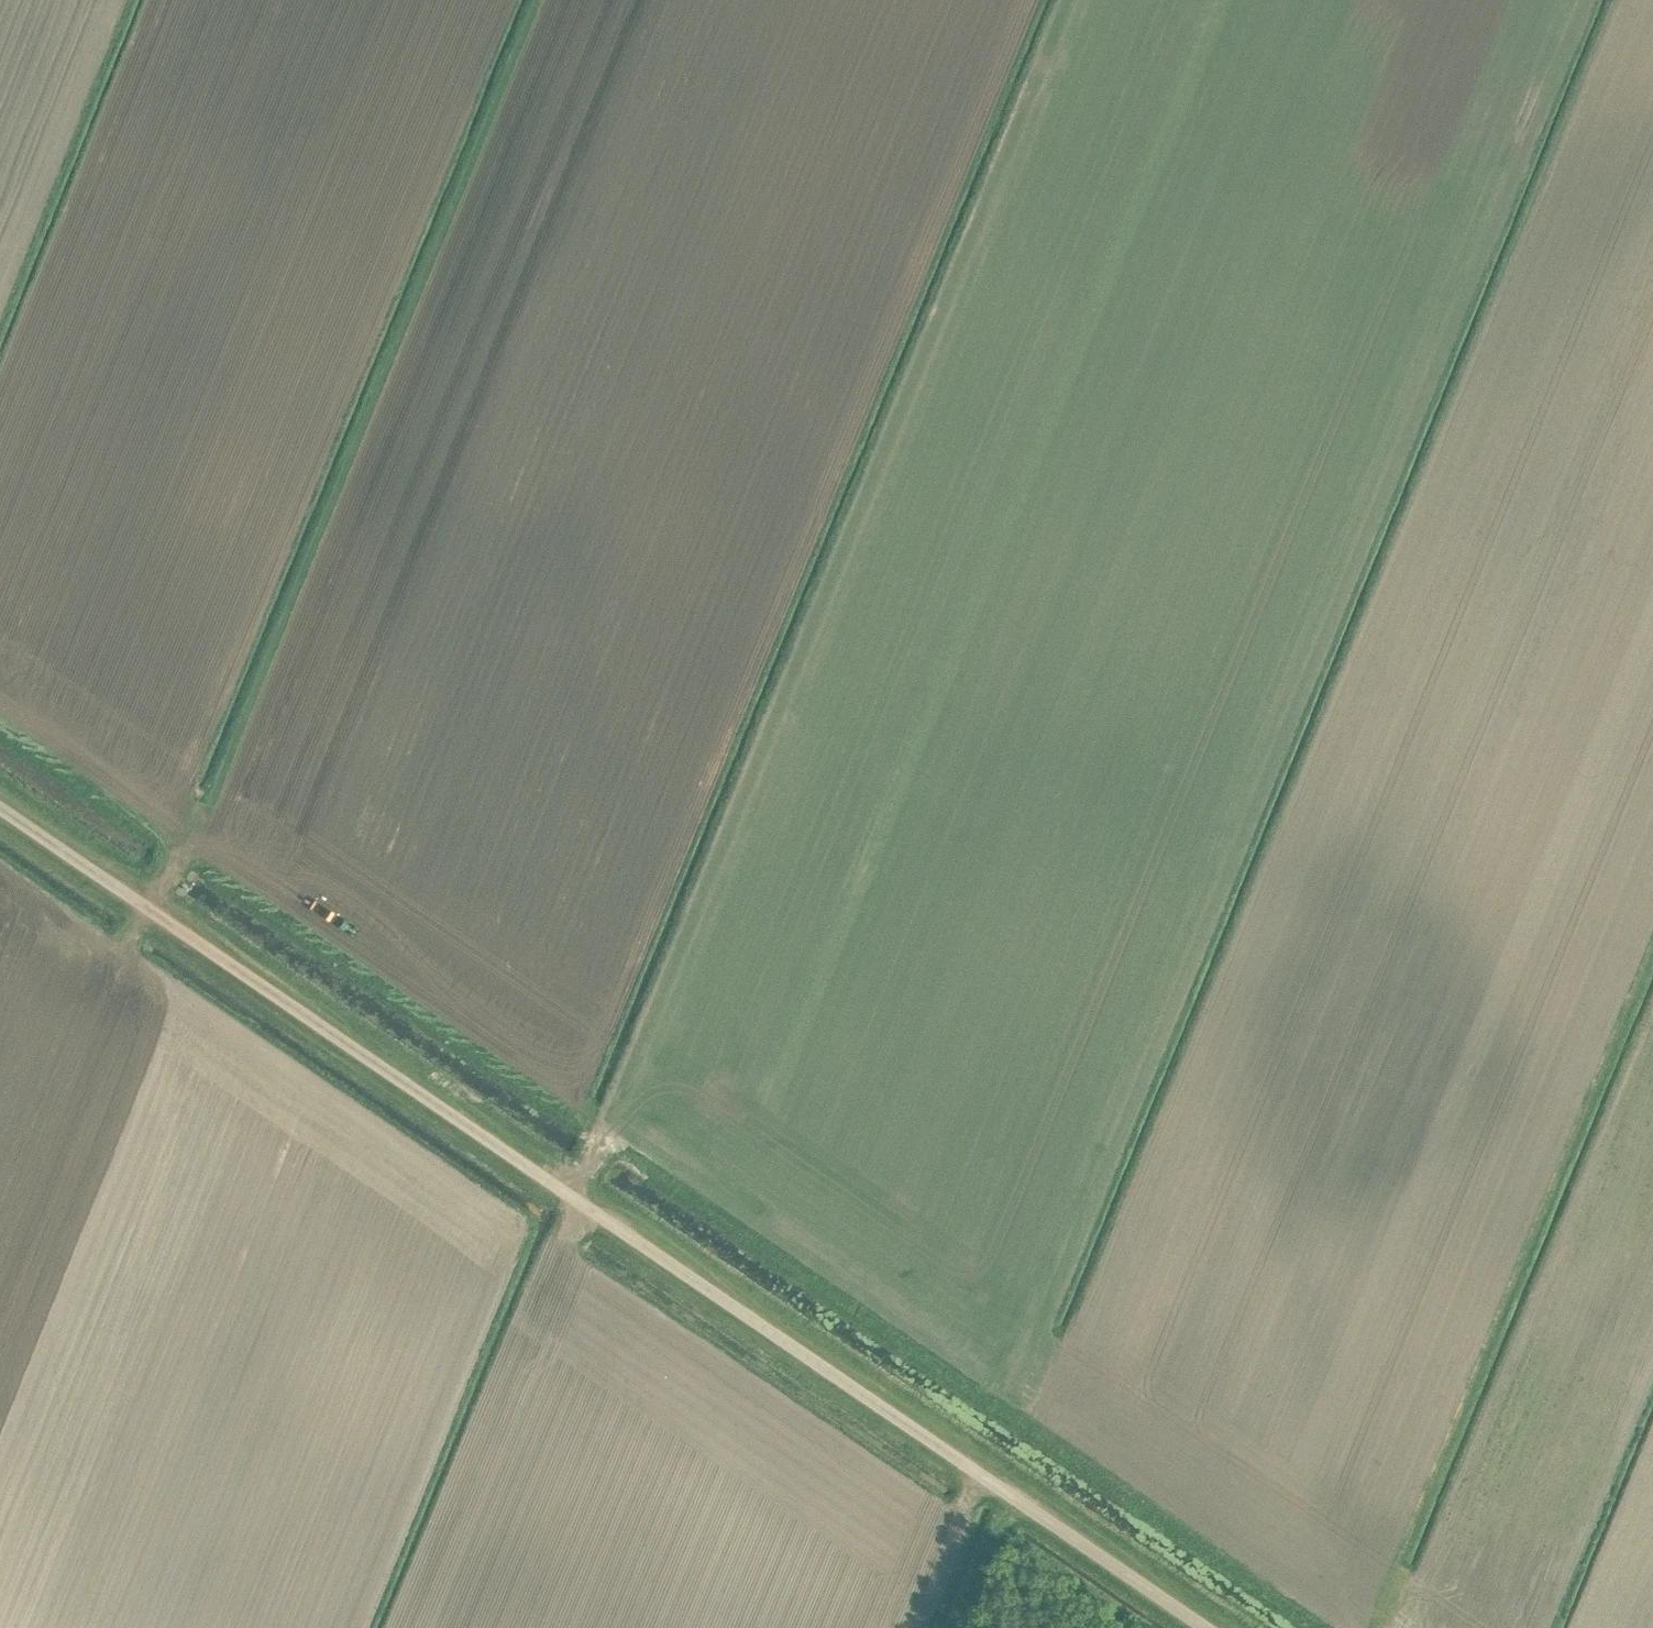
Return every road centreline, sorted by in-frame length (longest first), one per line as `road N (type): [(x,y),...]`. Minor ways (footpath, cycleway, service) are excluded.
road 1 (unclassified): [(1206,1627),(0,807)]

